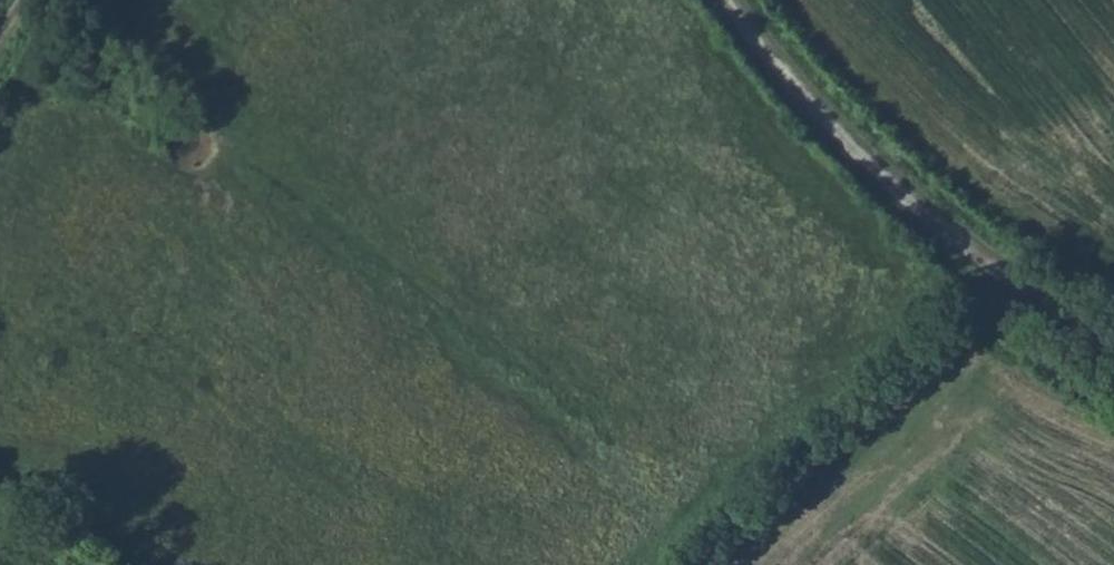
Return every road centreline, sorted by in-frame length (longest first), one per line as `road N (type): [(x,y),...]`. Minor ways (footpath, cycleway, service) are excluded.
road 1 (track): [(1113,361),(776,77),(726,0)]

